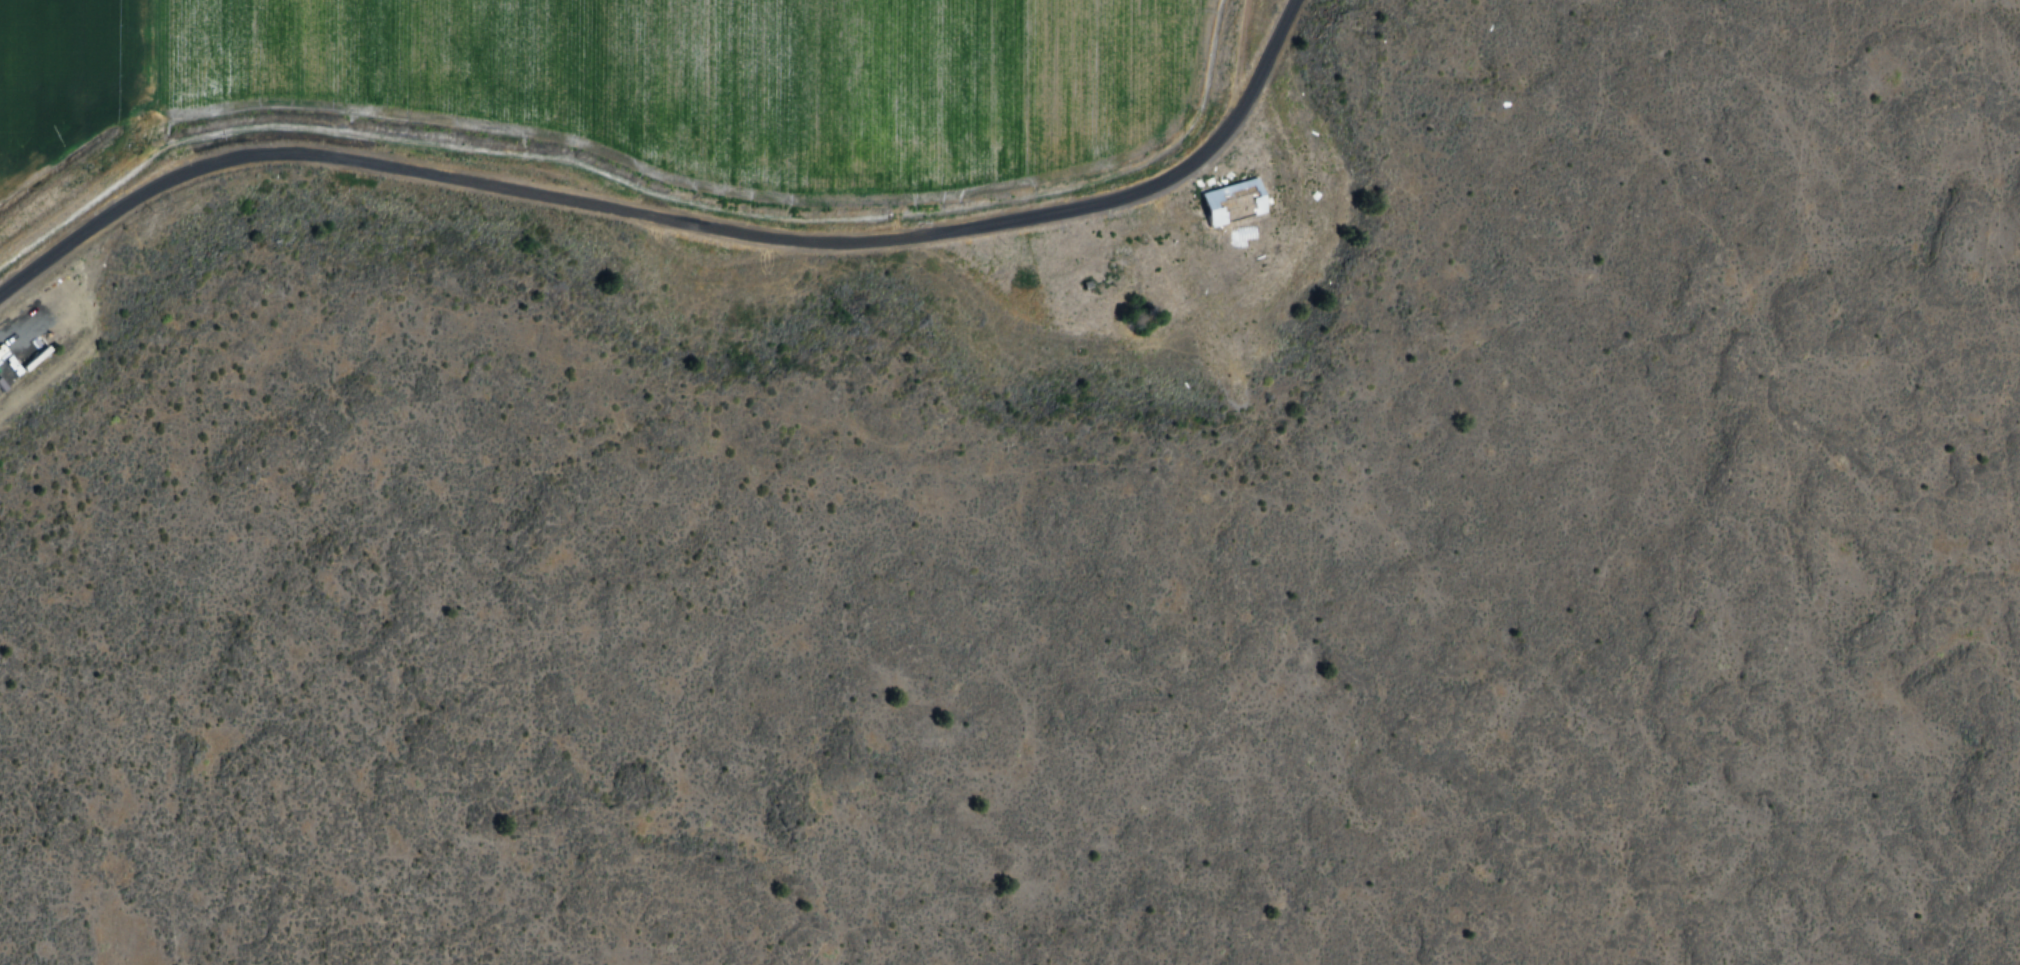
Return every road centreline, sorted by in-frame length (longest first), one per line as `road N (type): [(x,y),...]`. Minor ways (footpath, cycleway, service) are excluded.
road 1 (tertiary): [(0,303),(146,194),(209,169),(275,158),(825,243),(1035,223),(1161,188),(1220,148),(1303,0)]
road 2 (track): [(1152,190),(1173,220),(1242,387)]

